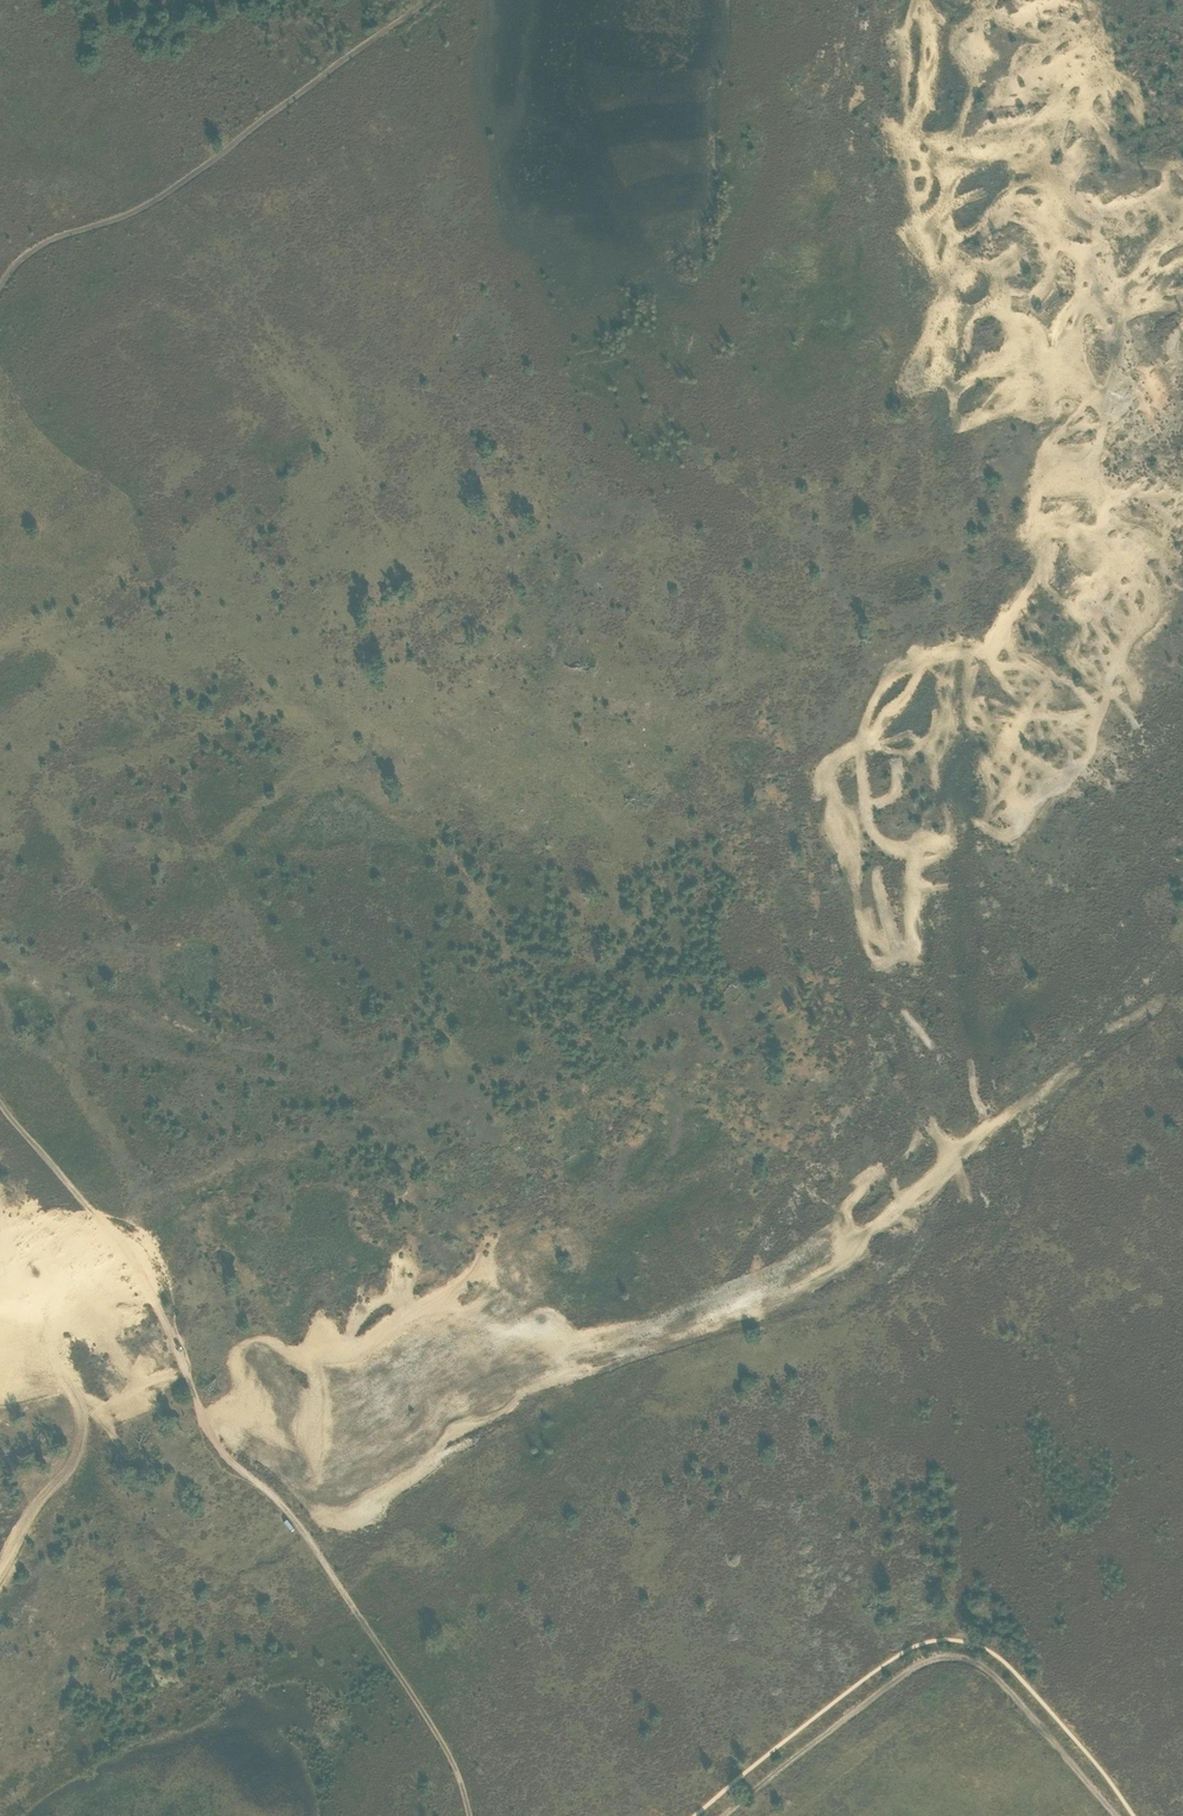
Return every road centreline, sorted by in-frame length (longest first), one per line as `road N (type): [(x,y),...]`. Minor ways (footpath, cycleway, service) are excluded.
road 1 (track): [(469,1815),(429,1723),(297,1521),(222,1449),(174,1336),(119,1244),(0,1103)]
road 2 (track): [(0,289),(38,247),(175,187),(427,0)]
road 3 (track): [(723,1815),(916,1665),(960,1656),(985,1667),(1116,1815)]

